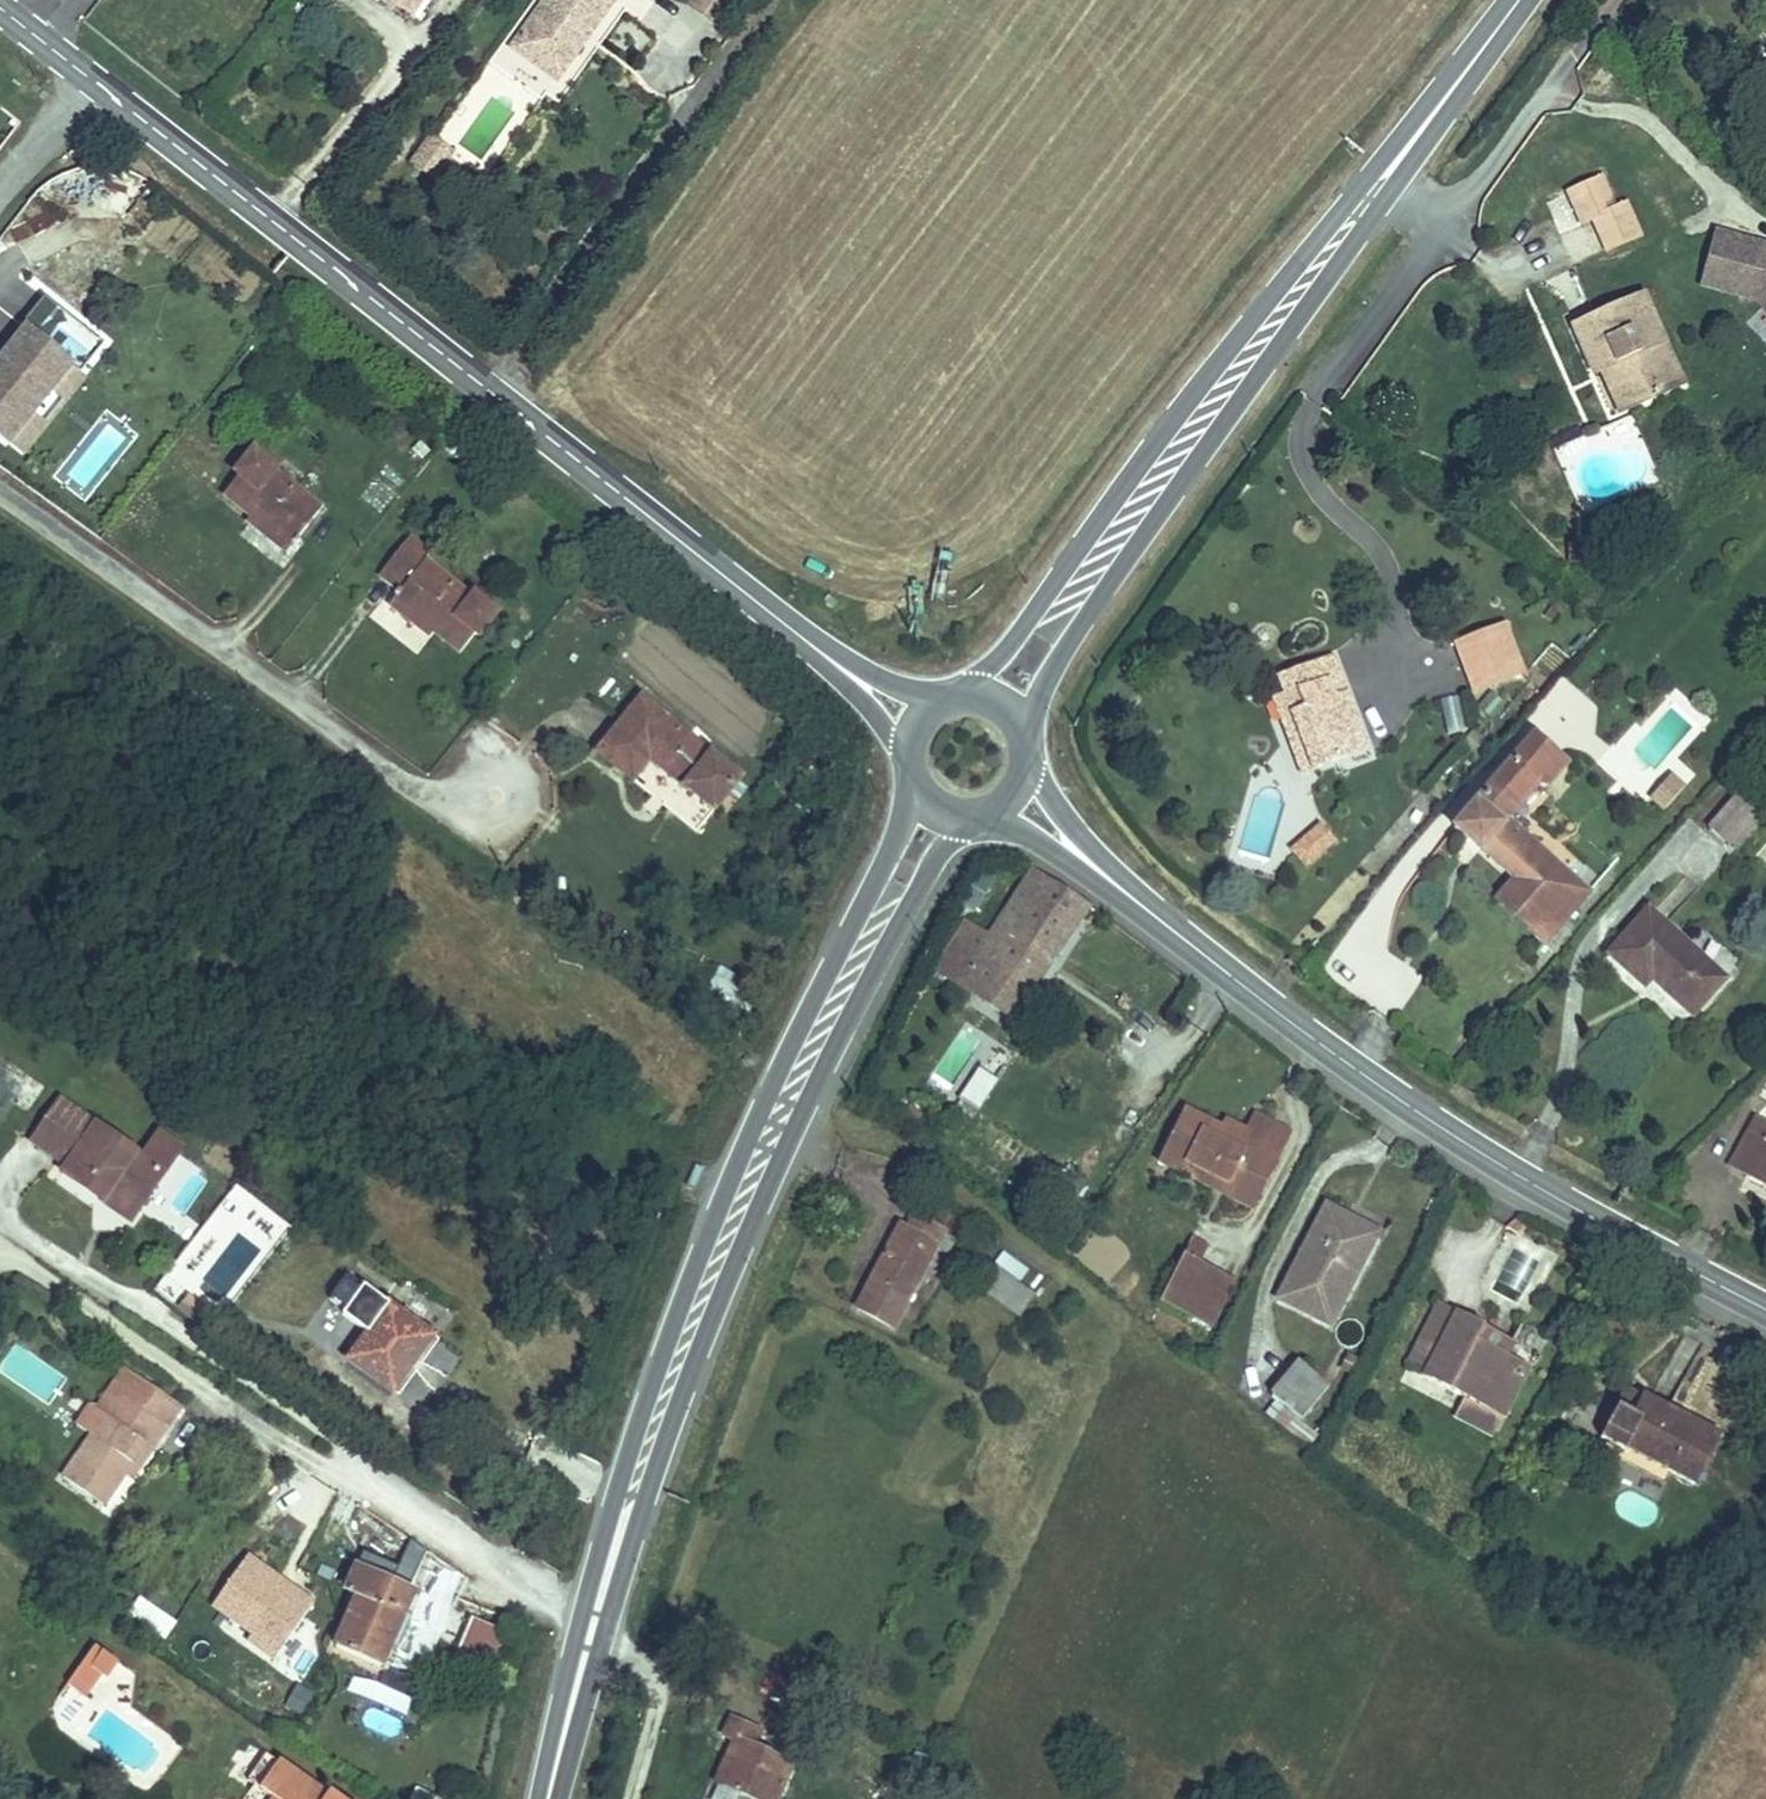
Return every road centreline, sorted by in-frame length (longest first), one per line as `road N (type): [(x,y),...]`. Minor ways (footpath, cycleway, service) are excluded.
road 1 (secondary): [(595,1621),(758,1208),(813,1091),(932,864),(981,812)]
road 2 (secondary): [(94,81),(801,639)]
road 3 (secondary): [(918,785),(671,1328),(612,1518),(595,1621)]
road 4 (secondary): [(1501,21),(1424,105),(965,694)]
road 5 (secondary): [(1025,733),(1047,673),(1441,120),(1501,21)]
road 6 (secondary): [(1765,1311),(1624,1239),(1404,1105),(1140,909)]
road 7 (residential): [(0,487),(444,804)]
road 8 (residential): [(444,804),(494,840),(533,820),(550,776),(517,745),(483,755)]
road 9 (secondary): [(1140,909),(1040,786),(1029,754)]
road 10 (secondary): [(595,1621),(553,1798)]
road 11 (secondary): [(992,809),(1140,909)]
road 12 (secondary): [(801,639),(909,754)]
road 13 (secondary): [(943,700),(898,690),(801,639)]
road 14 (residential): [(94,81),(0,181)]

